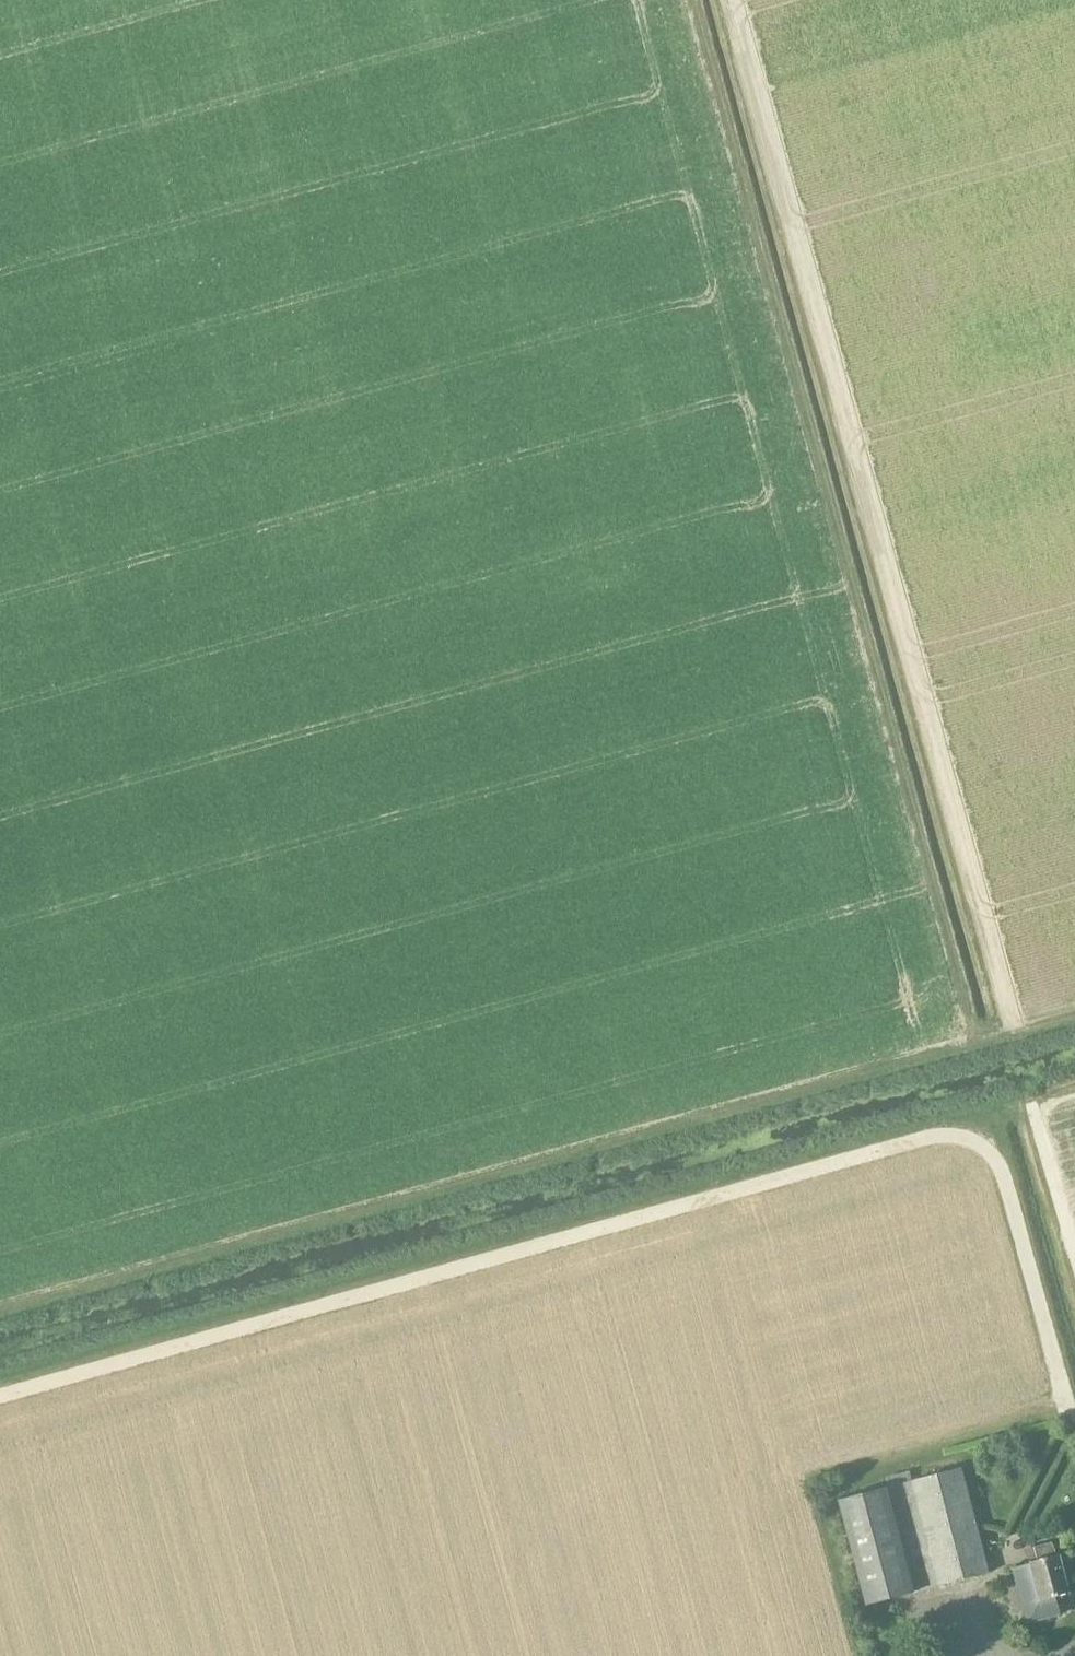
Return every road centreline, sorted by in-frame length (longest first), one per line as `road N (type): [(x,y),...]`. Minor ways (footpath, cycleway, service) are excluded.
road 1 (track): [(1074,1416),(1062,1396),(1000,1169),(972,1142),(940,1135),(0,1396)]
road 2 (track): [(1030,1104),(1074,1259)]

